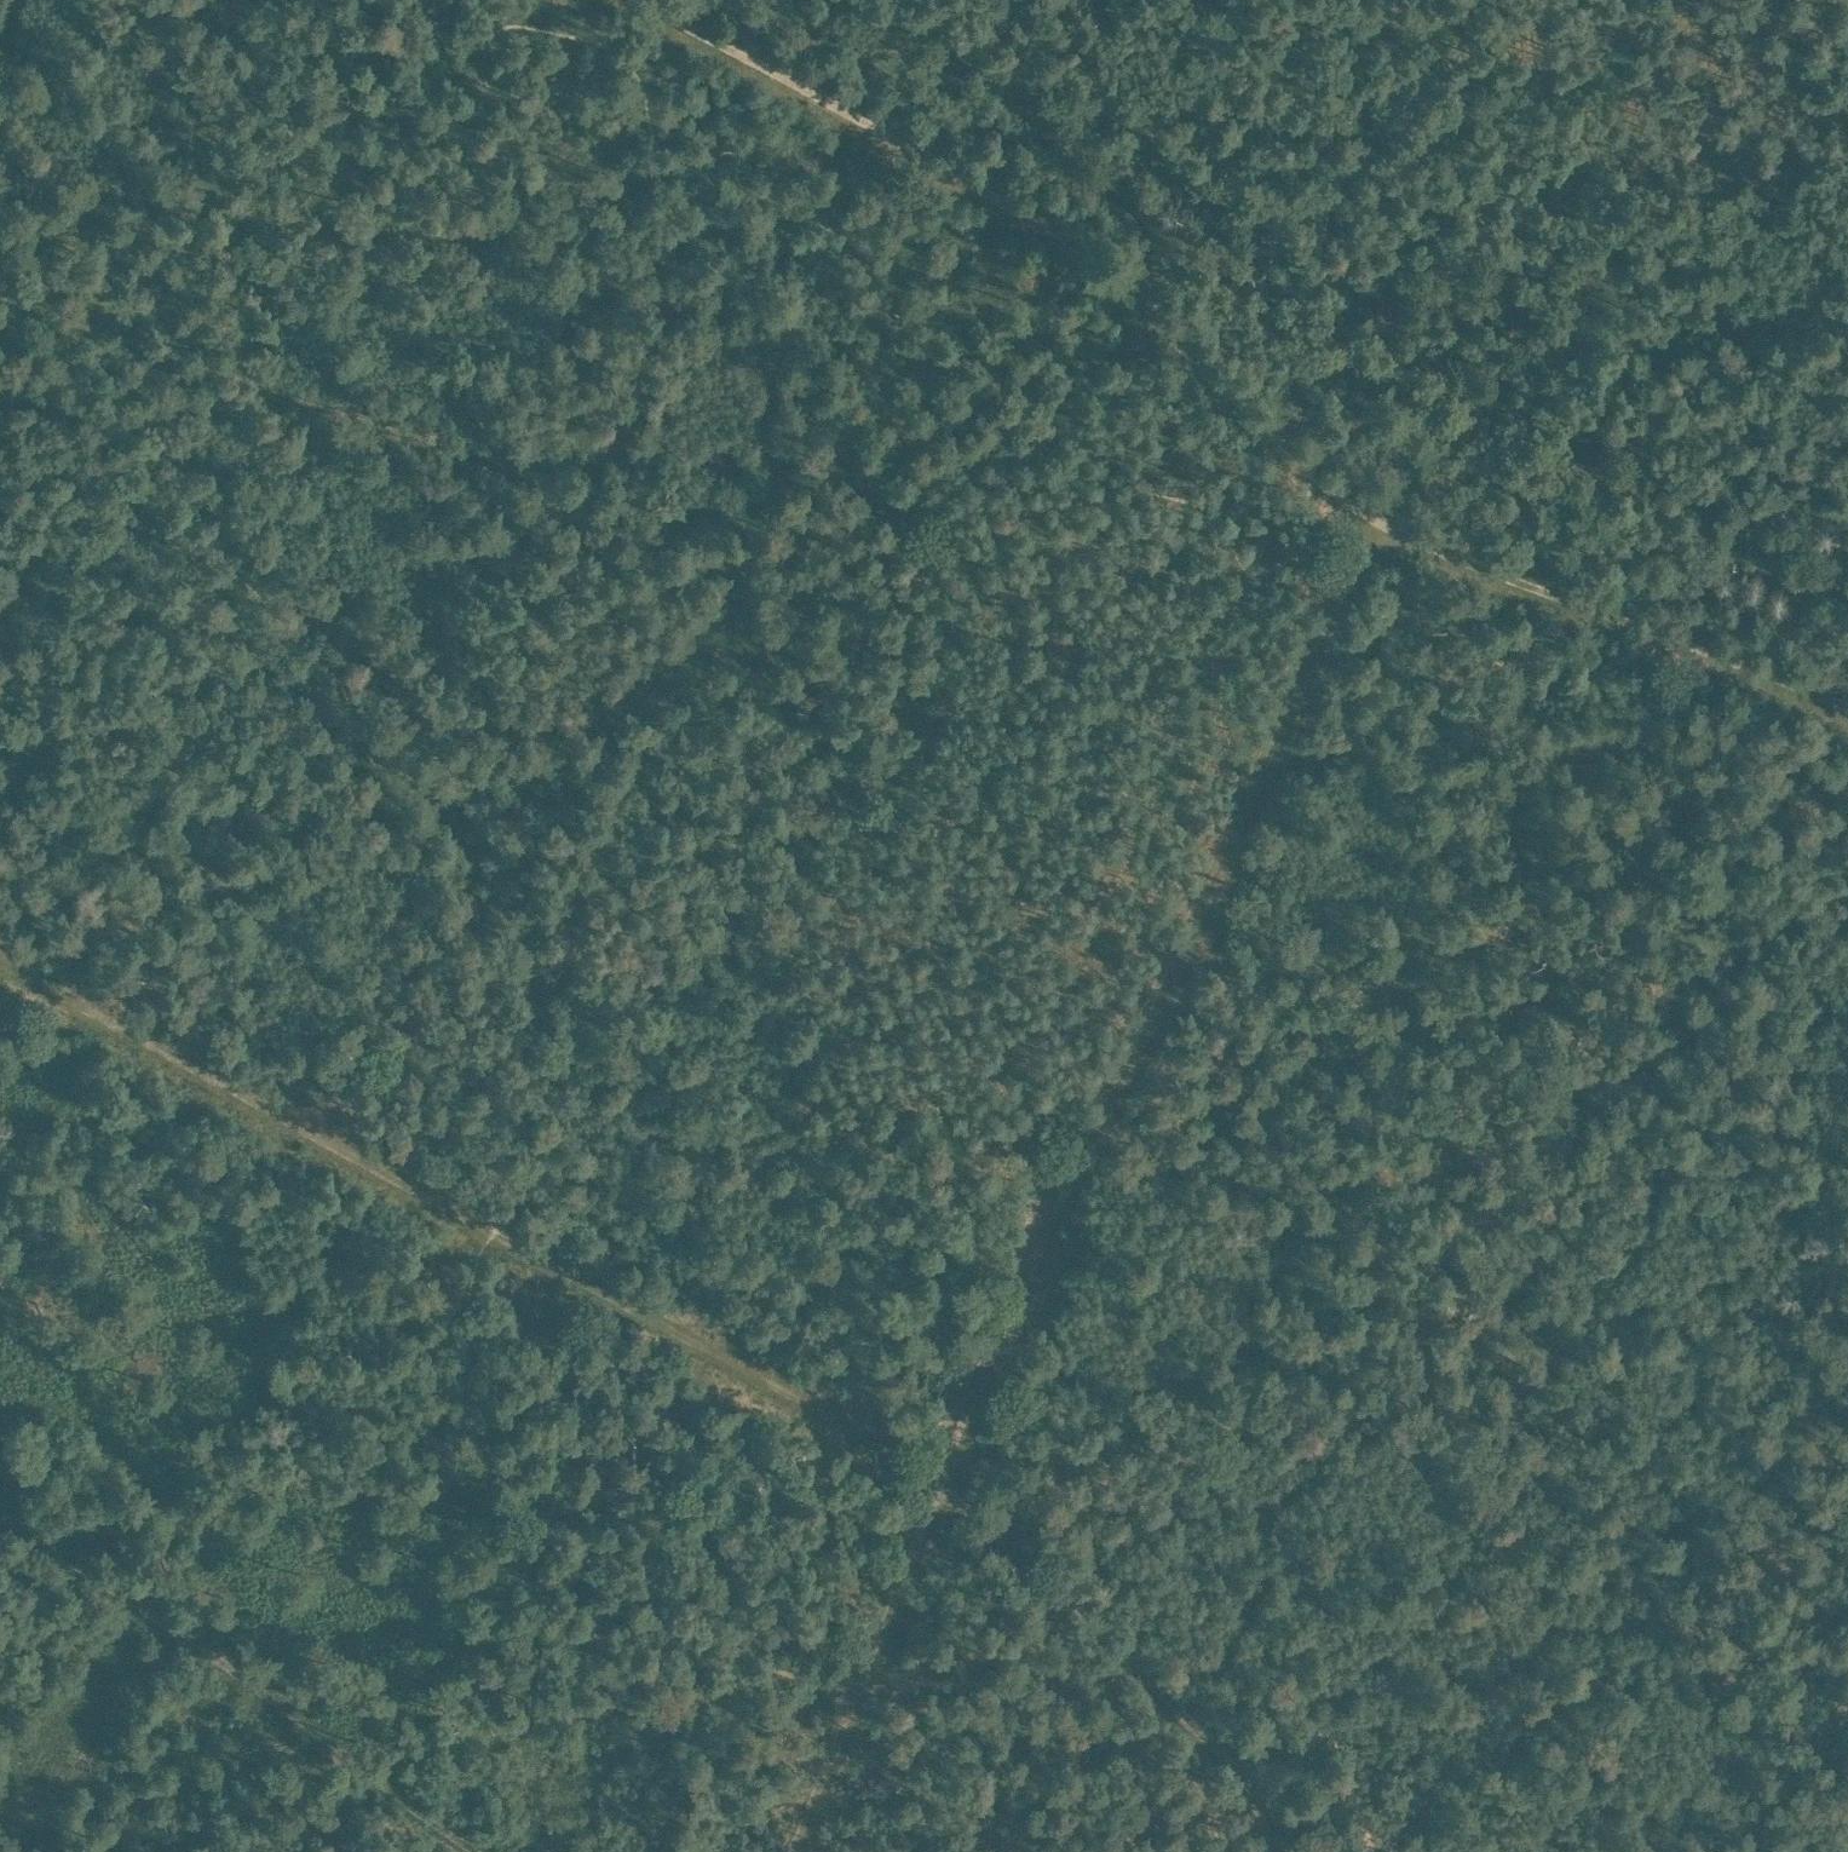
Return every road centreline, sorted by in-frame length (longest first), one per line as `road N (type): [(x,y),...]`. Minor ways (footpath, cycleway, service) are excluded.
road 1 (track): [(0,285),(462,442),(642,537),(769,682),(1083,1152),(1374,521)]
road 2 (track): [(652,0),(1061,232),(1353,514),(1626,604),(1847,695)]
road 3 (track): [(944,1484),(0,967)]
road 4 (track): [(796,1851),(944,1484)]
road 5 (track): [(1083,1152),(944,1484)]

